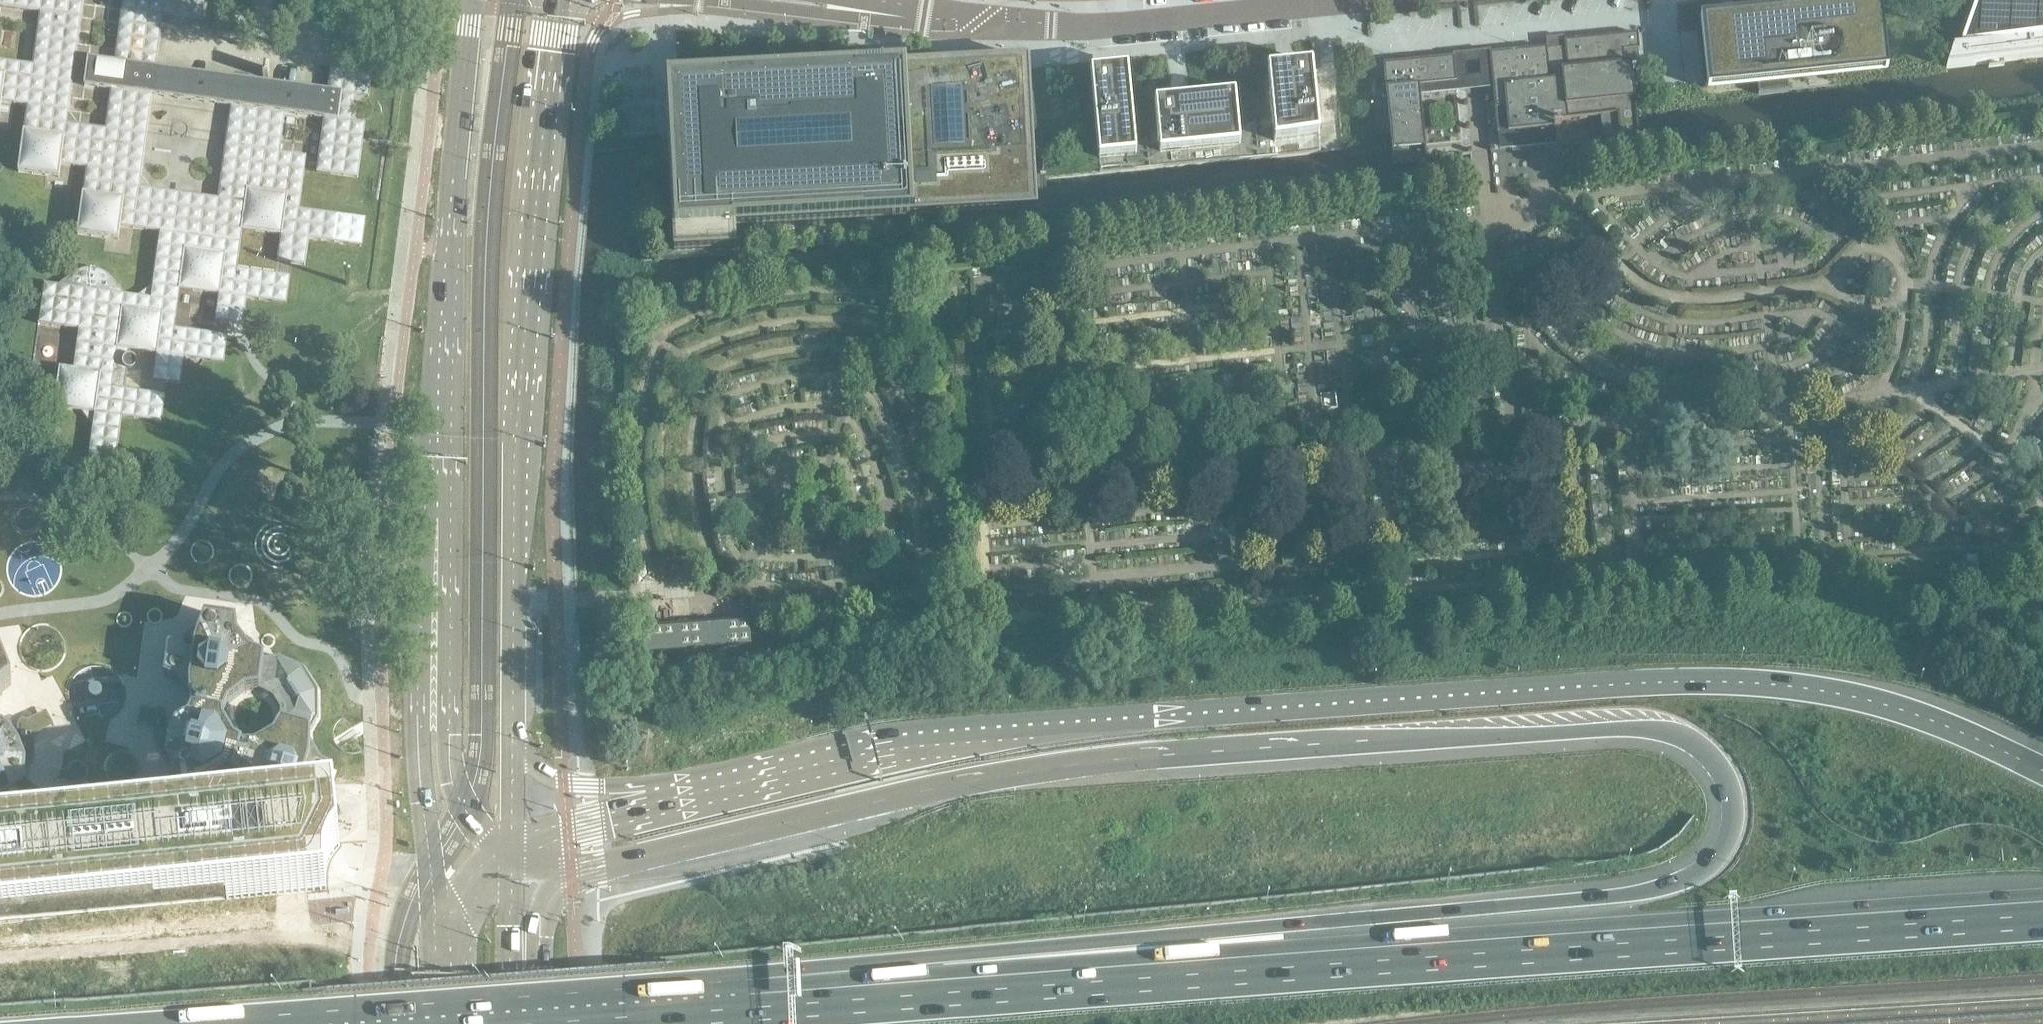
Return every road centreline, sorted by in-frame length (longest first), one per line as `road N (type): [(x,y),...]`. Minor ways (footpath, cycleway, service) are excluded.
road 1 (motorway): [(571,873),(995,776),(1257,747),(1673,735),(1700,746),(1725,787),(1729,816),(1705,863),(1679,881),(1633,894),(1212,932),(748,1002)]
road 2 (motorway): [(2042,772),(1916,715),(1861,699),(1683,679),(1037,725),(877,751),(654,807)]
road 3 (motorway): [(2042,915),(748,1002)]
road 4 (secondary): [(514,750),(529,208),(558,0)]
road 5 (secondary): [(476,0),(449,256),(432,650)]
road 6 (motorway): [(434,919),(373,910),(0,949)]
road 7 (unclassified): [(700,0),(1021,35),(1064,22)]
road 8 (motorway): [(748,1002),(438,1023)]
road 9 (unclassified): [(1064,22),(1170,21),(1364,0)]
road 10 (secondary): [(432,650),(421,759),(434,919)]
road 11 (motorway): [(432,650),(460,800),(513,855)]
road 12 (unclassified): [(1064,22),(905,0)]
road 13 (motorway): [(654,807),(614,788),(552,779),(514,750)]
road 14 (motorway): [(654,807),(513,855)]
road 15 (motorway): [(513,855),(465,897),(436,946)]

